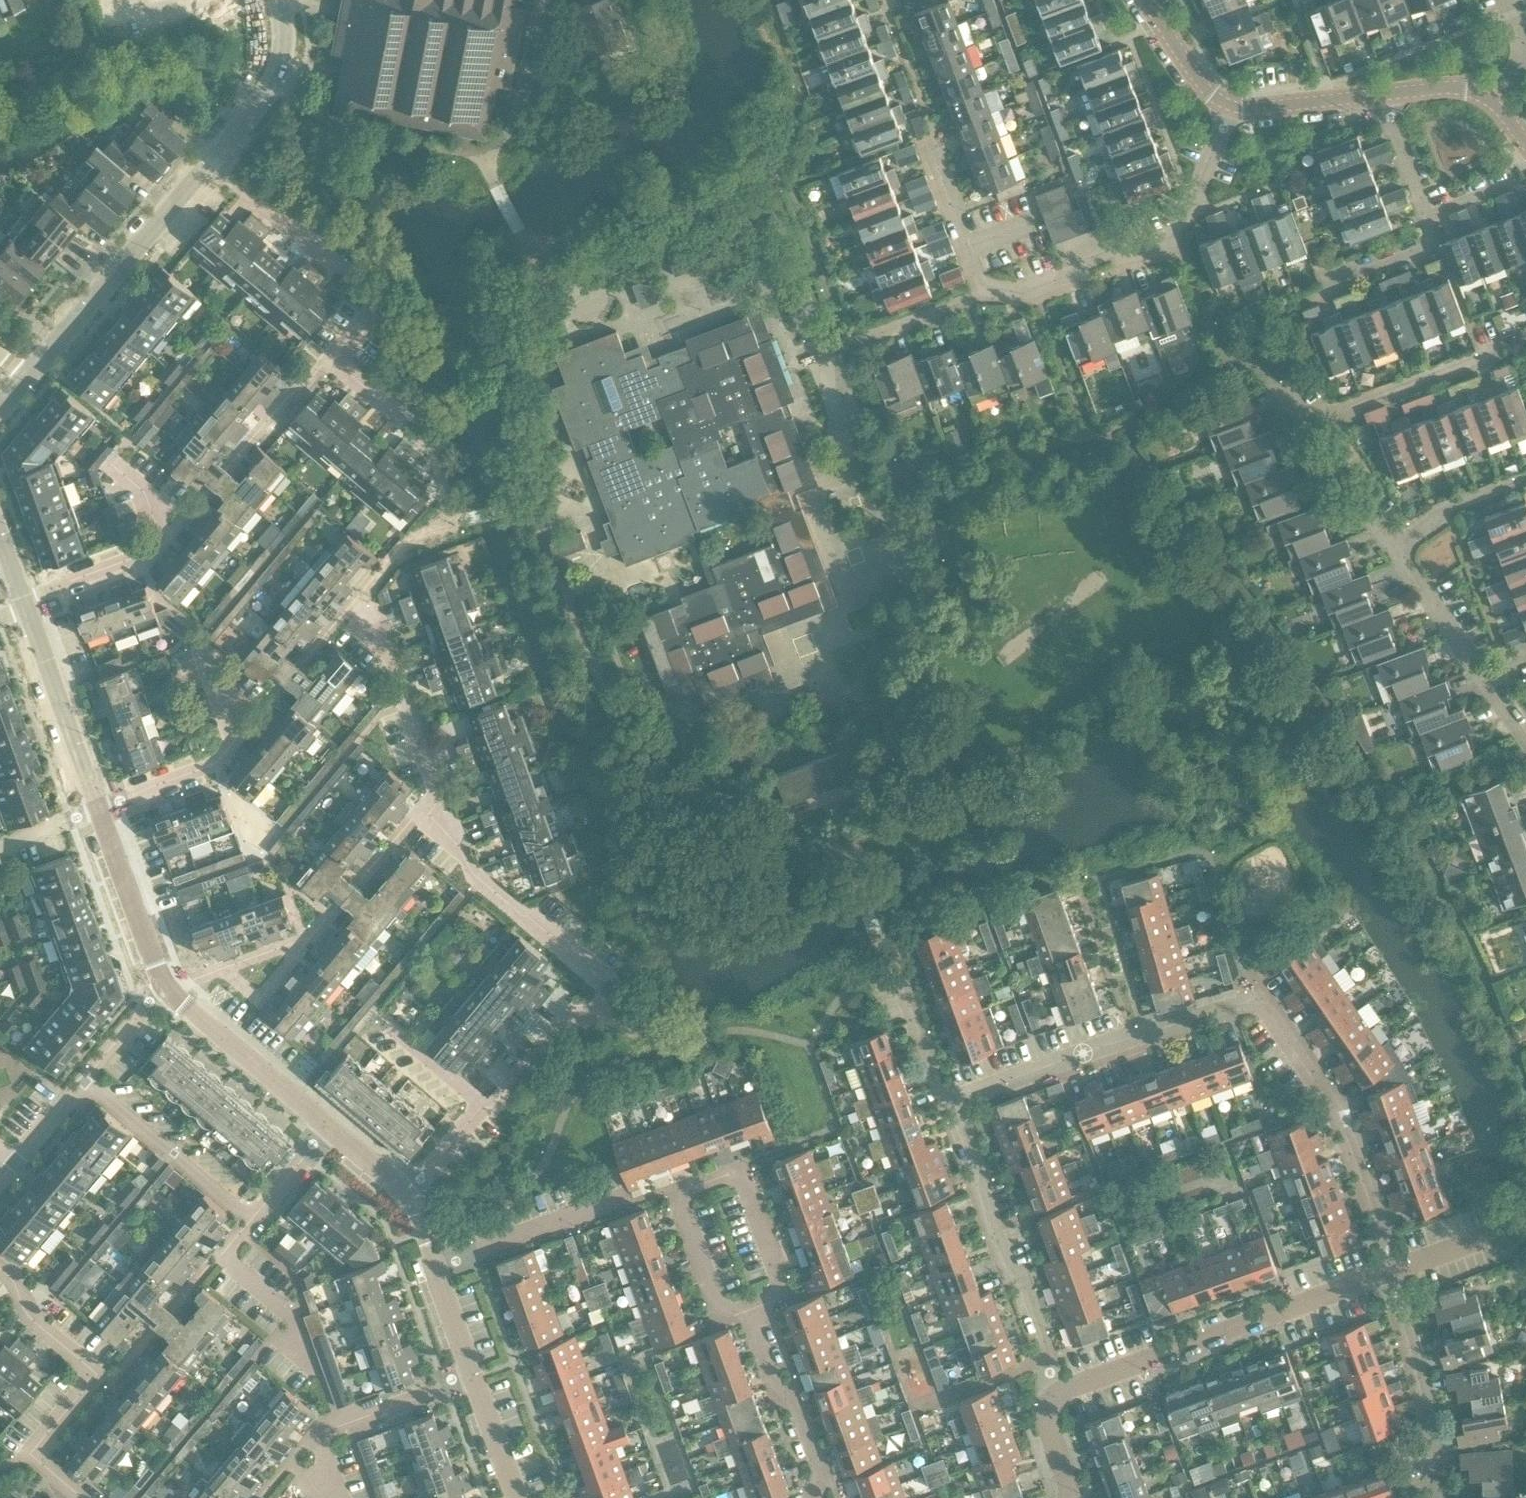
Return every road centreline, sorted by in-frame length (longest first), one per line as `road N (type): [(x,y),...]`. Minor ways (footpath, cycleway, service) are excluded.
road 1 (residential): [(486,1106),(575,1010),(599,1001),(601,990),(477,884),(422,817),(429,786),(391,667),(357,601)]
road 2 (residential): [(1381,1272),(1338,1129),(1261,999),(948,1101)]
road 3 (residential): [(983,294),(1038,293),(1162,247),(1180,231),(1232,108)]
road 4 (residential): [(1059,1393),(1381,1272)]
road 5 (residential): [(983,294),(929,153),(939,148),(886,0)]
road 6 (residential): [(1059,1393),(948,1101)]
road 7 (residential): [(0,1275),(97,1375),(33,1454),(82,1497)]
road 8 (residential): [(332,359),(381,301),(213,159)]
road 9 (residential): [(213,159),(19,380)]
road 10 (residential): [(290,1463),(306,1481),(325,1481),(327,1460),(311,1438),(321,1430),(476,1376)]
road 11 (residential): [(99,811),(211,766),(241,737),(203,650)]
road 12 (residential): [(24,610),(147,561),(164,541),(144,492),(113,467)]
road 13 (residential): [(743,1162),(668,1189),(716,1318),(746,1307)]
road 14 (residential): [(1442,1497),(1381,1272)]
road 15 (residential): [(88,1072),(250,1220)]
road 16 (residential): [(24,610),(99,811)]
road 17 (residential): [(815,1497),(820,1470),(798,1407),(780,1393),(746,1307)]
road 18 (residential): [(174,996),(331,1128)]
road 19 (residential): [(435,1264),(622,1197)]
road 20 (residential): [(309,1369),(287,1308),(222,1254),(250,1220)]
road 21 (residential): [(99,811),(161,985)]
road 22 (residential): [(1313,428),(1341,408),(1481,354)]
road 23 (residential): [(746,1307),(790,1291),(743,1162)]
road 24 (residential): [(279,0),(283,65),(213,159)]
road 25 (residential): [(948,1101),(881,946)]
road 26 (residential): [(1487,675),(1396,550)]
road 27 (residential): [(1383,95),(1232,108)]
road 28 (residential): [(1396,550),(1444,510),(1525,479)]
road 29 (residential): [(1396,550),(1313,428)]
road 30 (residential): [(851,345),(983,294)]
road 31 (residential): [(301,946),(207,974),(174,996)]
road 32 (residential): [(1232,108),(1199,80),(1150,0)]
road 33 (residential): [(1433,222),(1383,95)]
road 34 (residential): [(1381,1272),(1510,1230)]
road 35 (residential): [(1330,287),(1426,248),(1433,222)]
road 36 (residential): [(476,1376),(519,1497)]
road 37 (residential): [(387,1025),(486,1106)]
road 38 (residential): [(250,1220),(331,1128)]
road 39 (residential): [(425,437),(332,359)]

